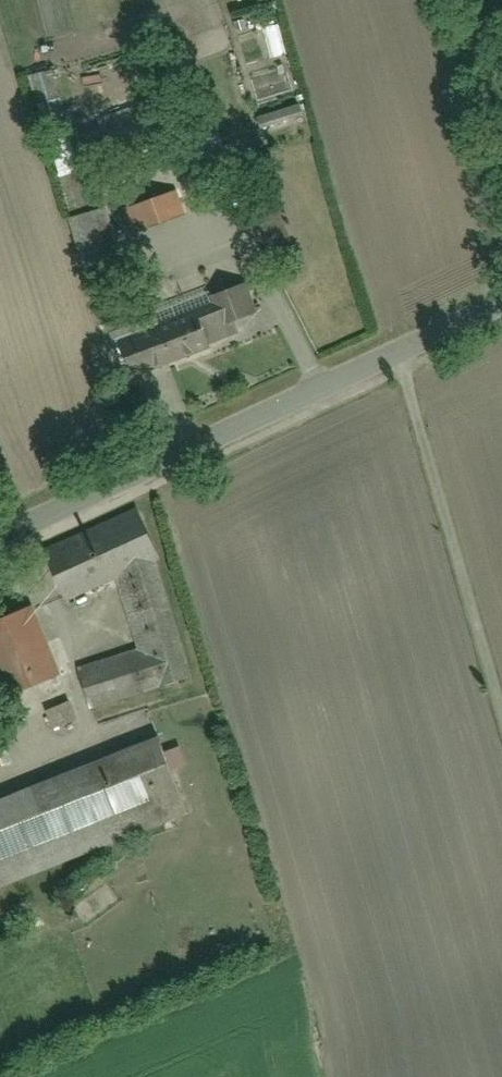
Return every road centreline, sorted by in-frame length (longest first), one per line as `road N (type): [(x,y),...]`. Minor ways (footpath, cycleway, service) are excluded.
road 1 (tertiary): [(501,311),(0,545)]

